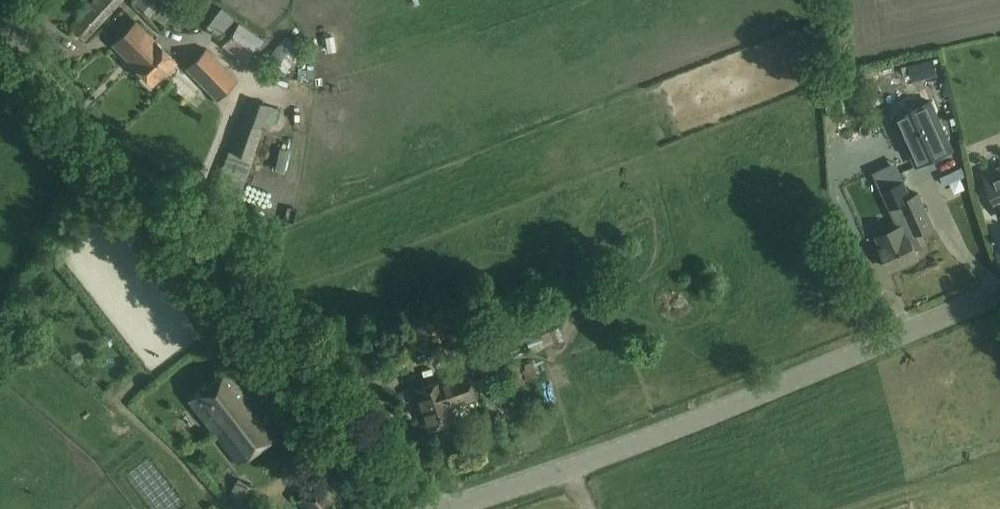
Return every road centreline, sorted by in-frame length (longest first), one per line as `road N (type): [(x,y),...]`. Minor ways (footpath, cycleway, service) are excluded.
road 1 (tertiary): [(417,508),(406,480),(9,39)]
road 2 (tertiary): [(449,508),(758,396),(999,293)]

